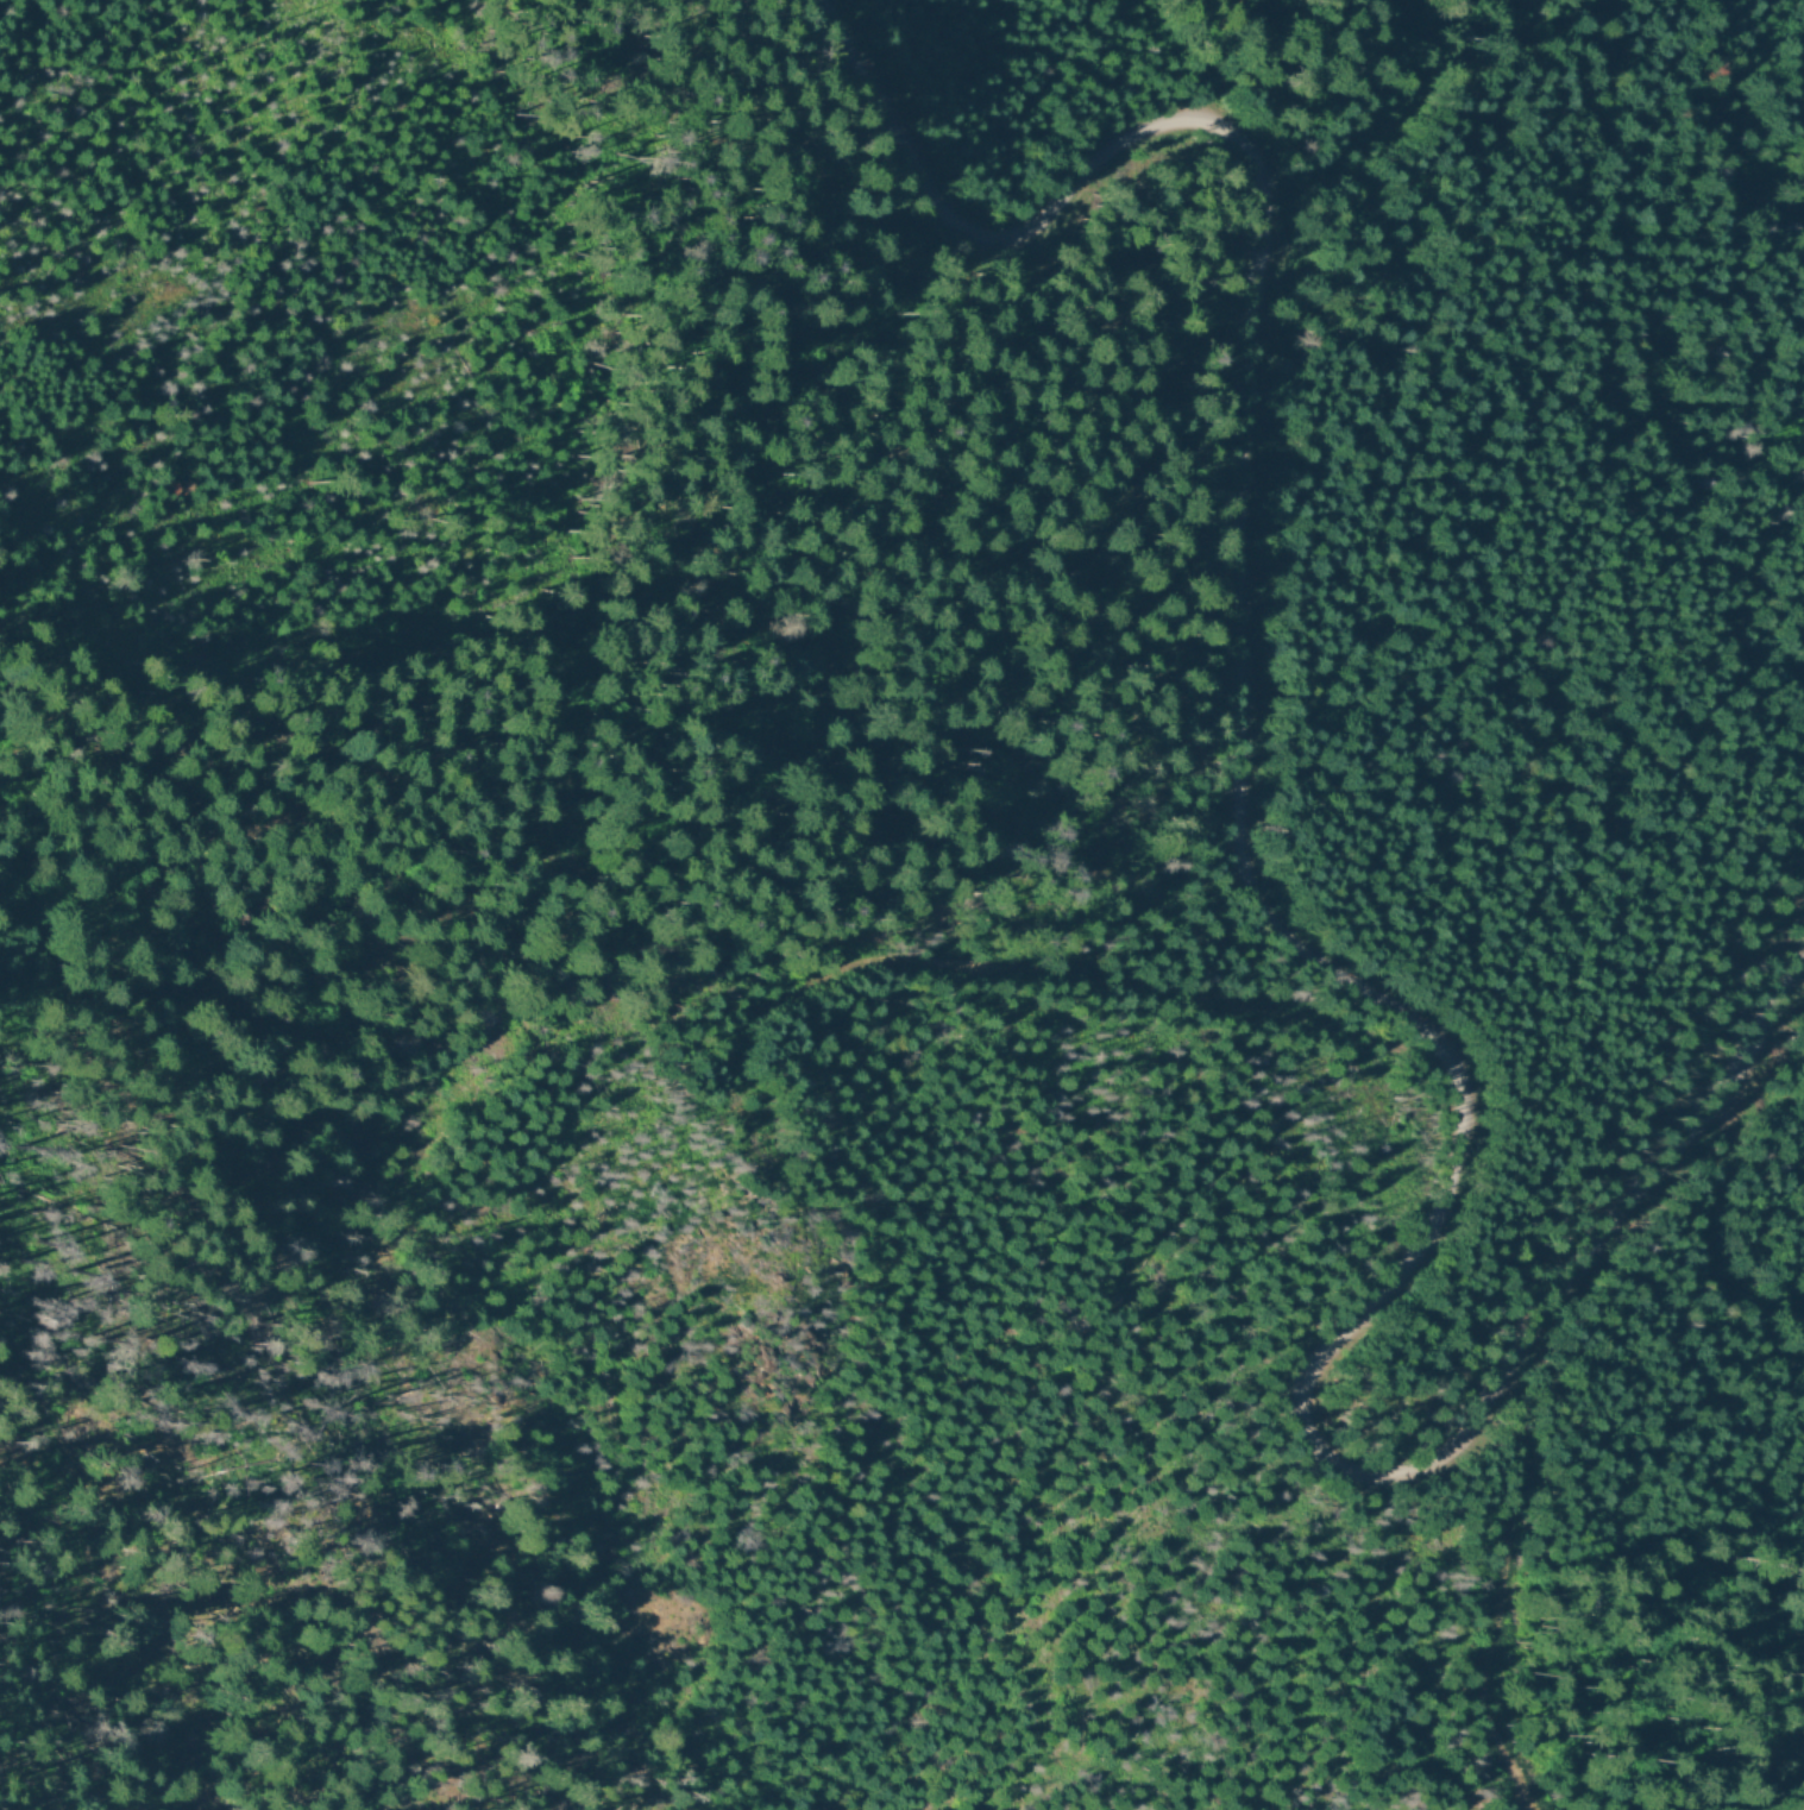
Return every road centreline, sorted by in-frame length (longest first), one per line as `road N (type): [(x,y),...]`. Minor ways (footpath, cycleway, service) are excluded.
road 1 (residential): [(1803,987),(1466,1422),(1426,1452),(1374,1473),(1338,1465),(1309,1435),(1314,1363),(1425,1242),(1453,1189),(1464,1123),(1454,1071),(1416,1022),(1335,966),(1263,897),(1246,838),(1258,171),(1234,137),(1202,122),(1173,126),(1112,155),(1048,213),(1006,235),(978,226),(942,197),(827,0)]
road 2 (track): [(1735,1077),(1710,1219),(1716,1270),(1735,1283),(1803,1295)]

